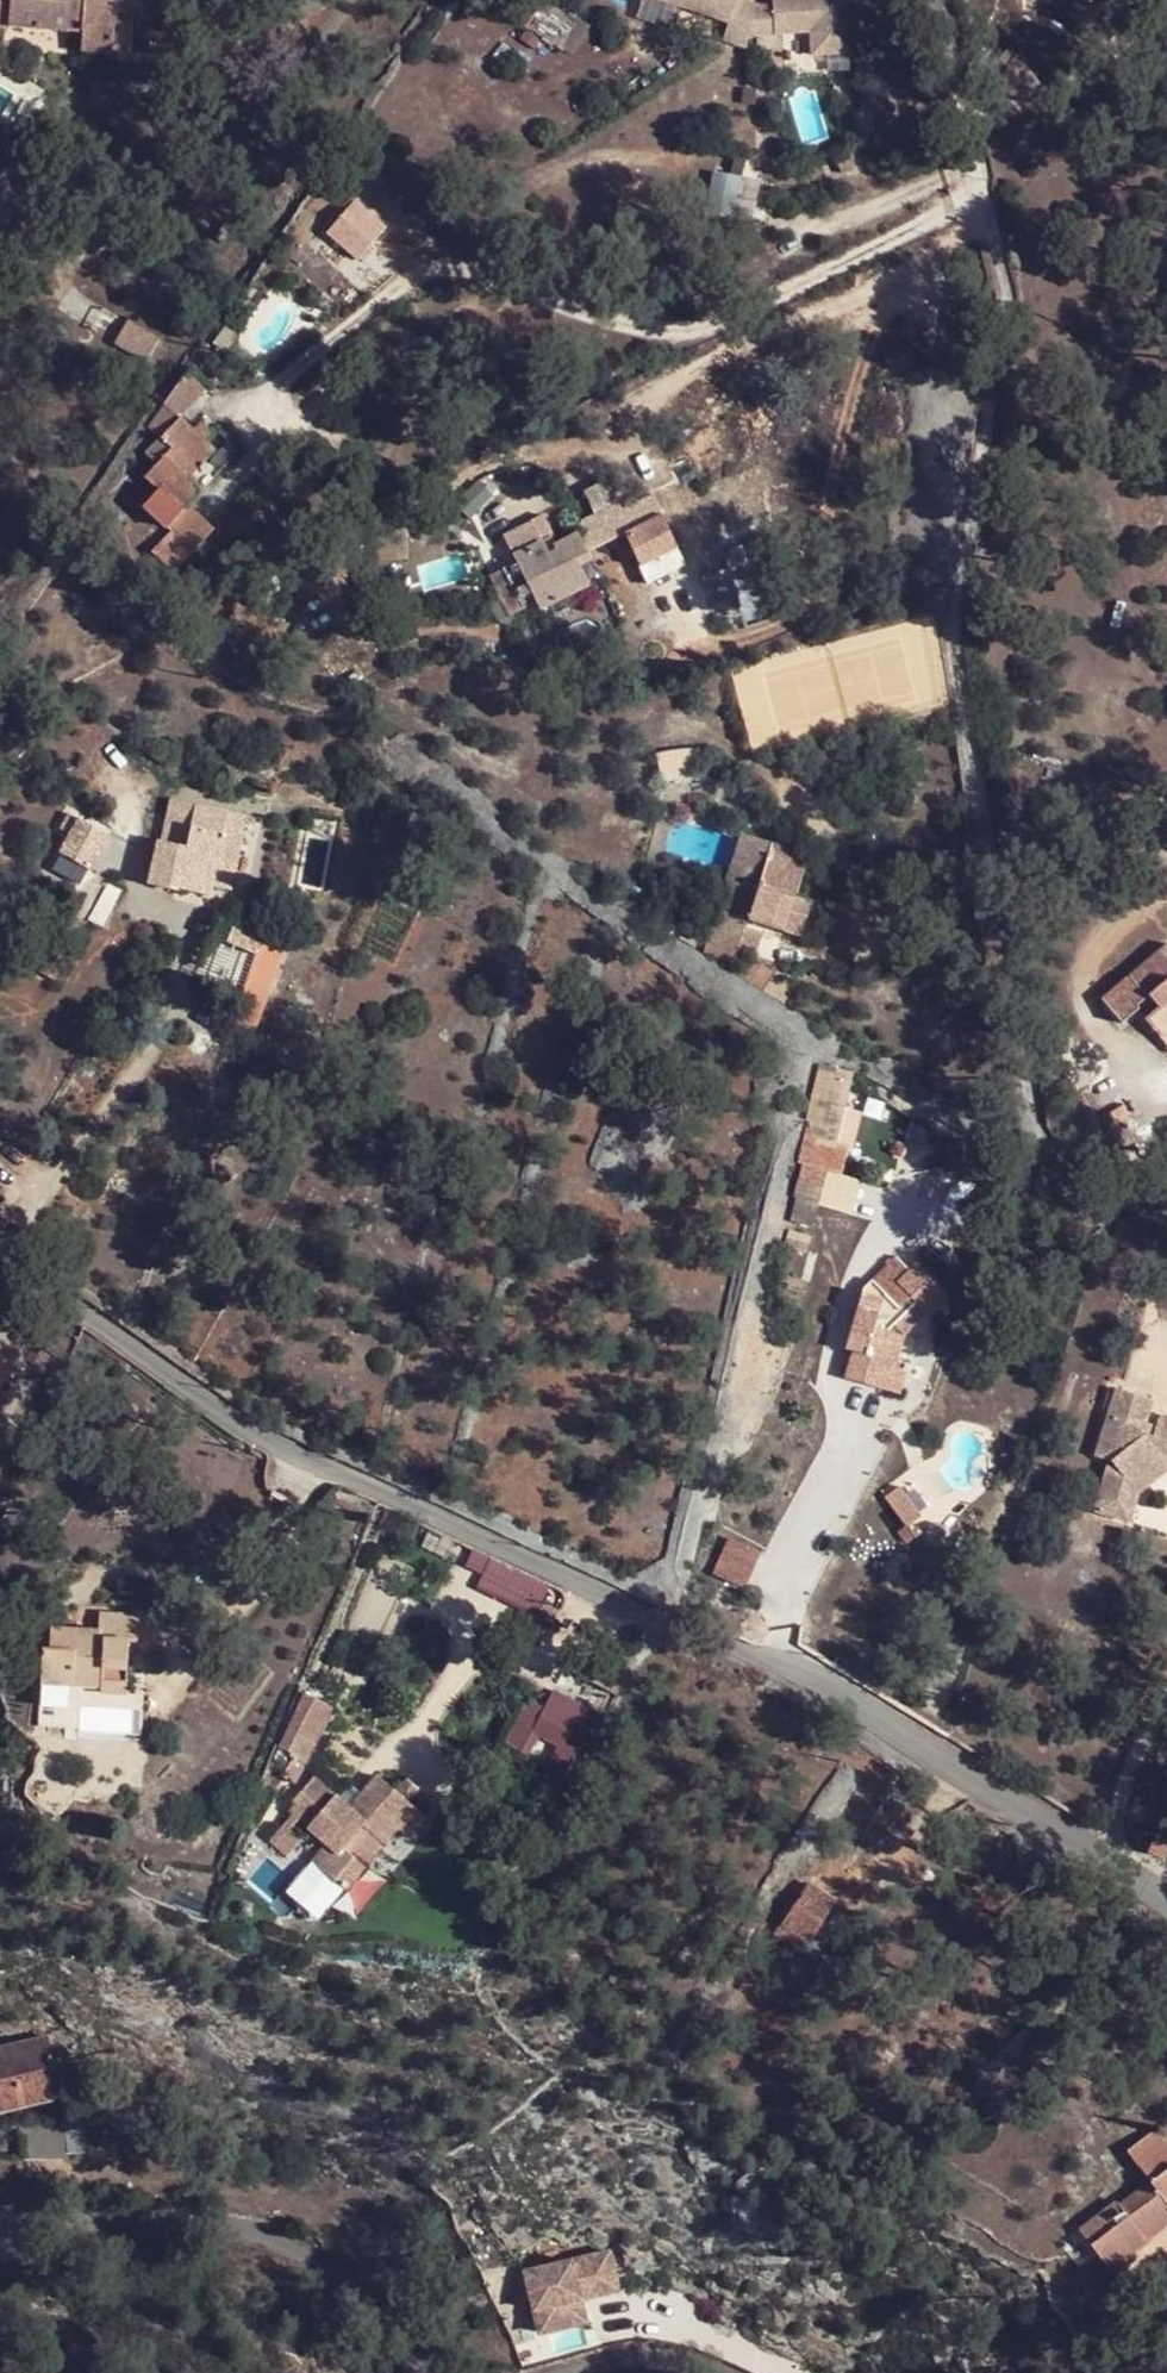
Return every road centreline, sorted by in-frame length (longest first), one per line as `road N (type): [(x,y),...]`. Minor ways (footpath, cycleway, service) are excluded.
road 1 (residential): [(1166,1890),(772,1659),(242,1426),(0,1245)]
road 2 (unclassified): [(933,0),(1006,304),(949,634),(984,868),(1037,1137),(1050,1156),(1166,1213)]
road 3 (residential): [(0,2219),(161,2221),(224,2228),(287,2246),(351,2288),(399,2353),(432,2372)]
road 4 (residential): [(573,2372),(629,2358),(672,2359),(718,2372)]

